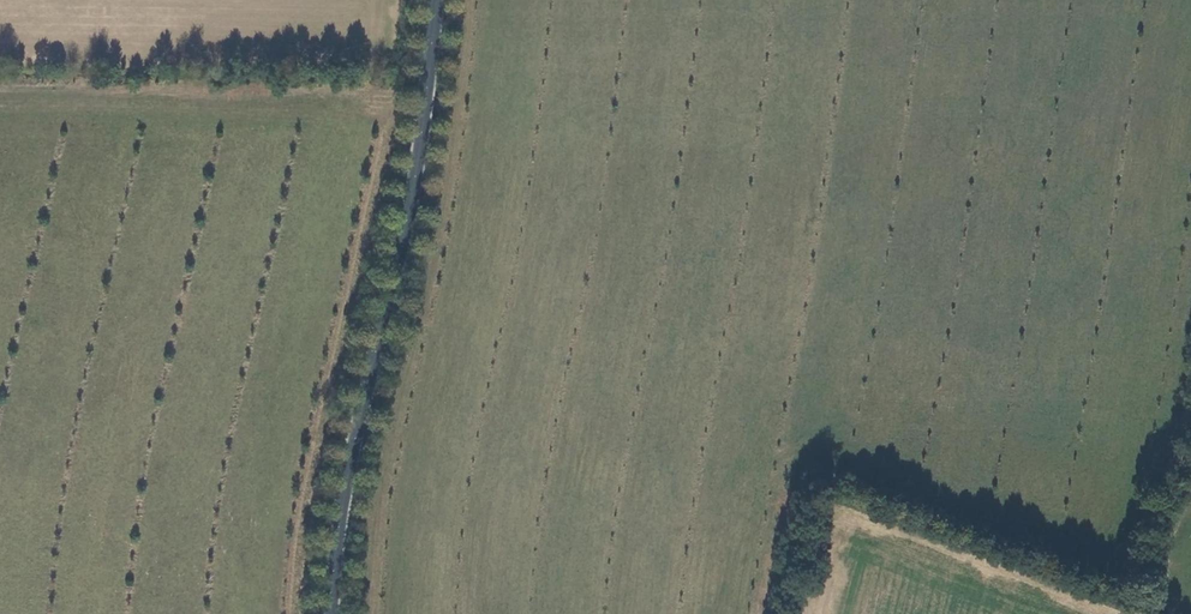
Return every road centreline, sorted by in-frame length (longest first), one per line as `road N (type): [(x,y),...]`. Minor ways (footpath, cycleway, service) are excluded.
road 1 (tertiary): [(331,613),(351,459),(414,180),(436,0)]

